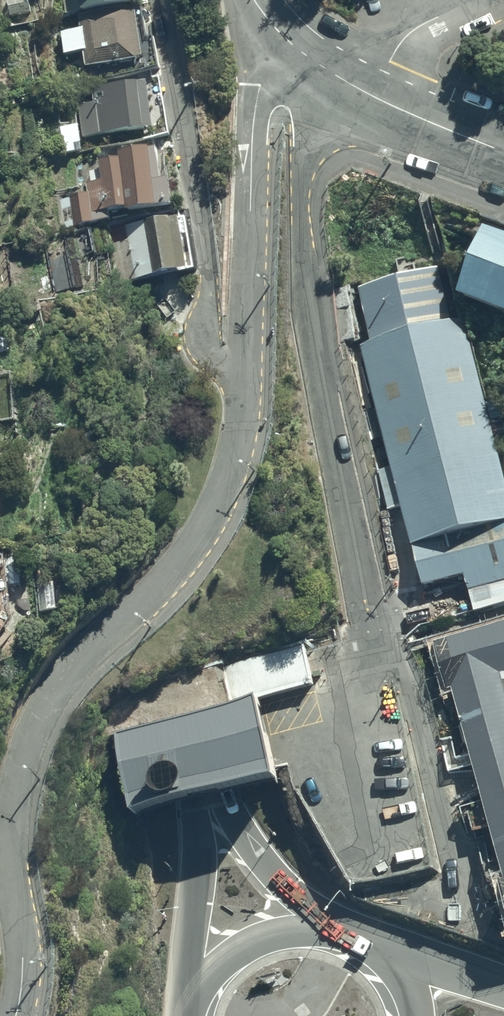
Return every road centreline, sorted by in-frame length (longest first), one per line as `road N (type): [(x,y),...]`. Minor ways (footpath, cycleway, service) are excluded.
road 1 (residential): [(16,1015),(23,961),(12,830),(19,775),(62,681),(160,589),(220,491),(250,376),(256,111),(267,66),(289,41)]
road 2 (trunk): [(208,802),(0,107)]
road 3 (residential): [(348,83),(313,133),(305,249),(312,330),(372,633)]
road 4 (trunk): [(192,1013),(195,866),(208,802)]
road 5 (secondary): [(192,1013),(203,983),(250,938),(313,926),(344,934)]
road 6 (trunk): [(208,802),(273,874),(344,934)]
road 7 (residential): [(479,0),(414,29),(391,62),(378,99)]
road 8 (residential): [(503,151),(378,99)]
road 9 (secondary): [(380,957),(503,989)]

